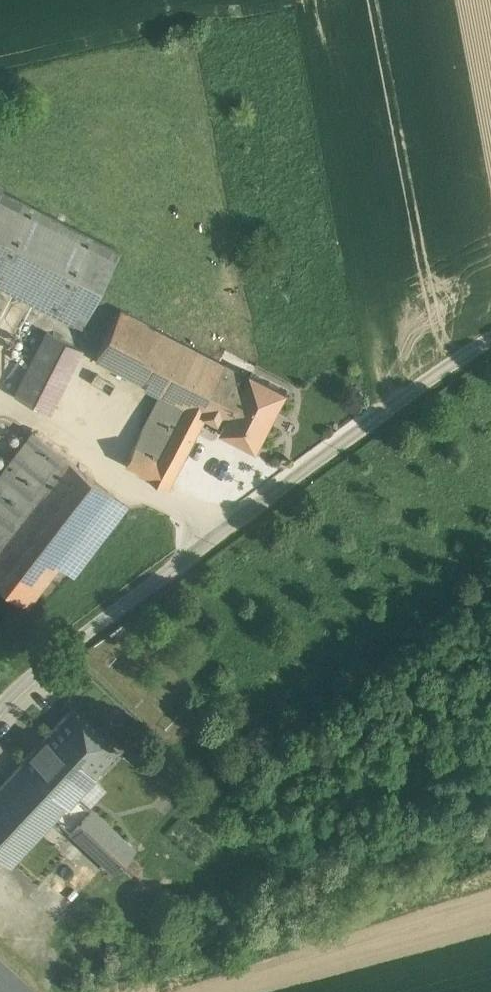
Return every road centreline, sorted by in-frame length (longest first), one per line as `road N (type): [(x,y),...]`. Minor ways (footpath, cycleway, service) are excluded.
road 1 (unclassified): [(490,342),(214,536),(0,704)]

